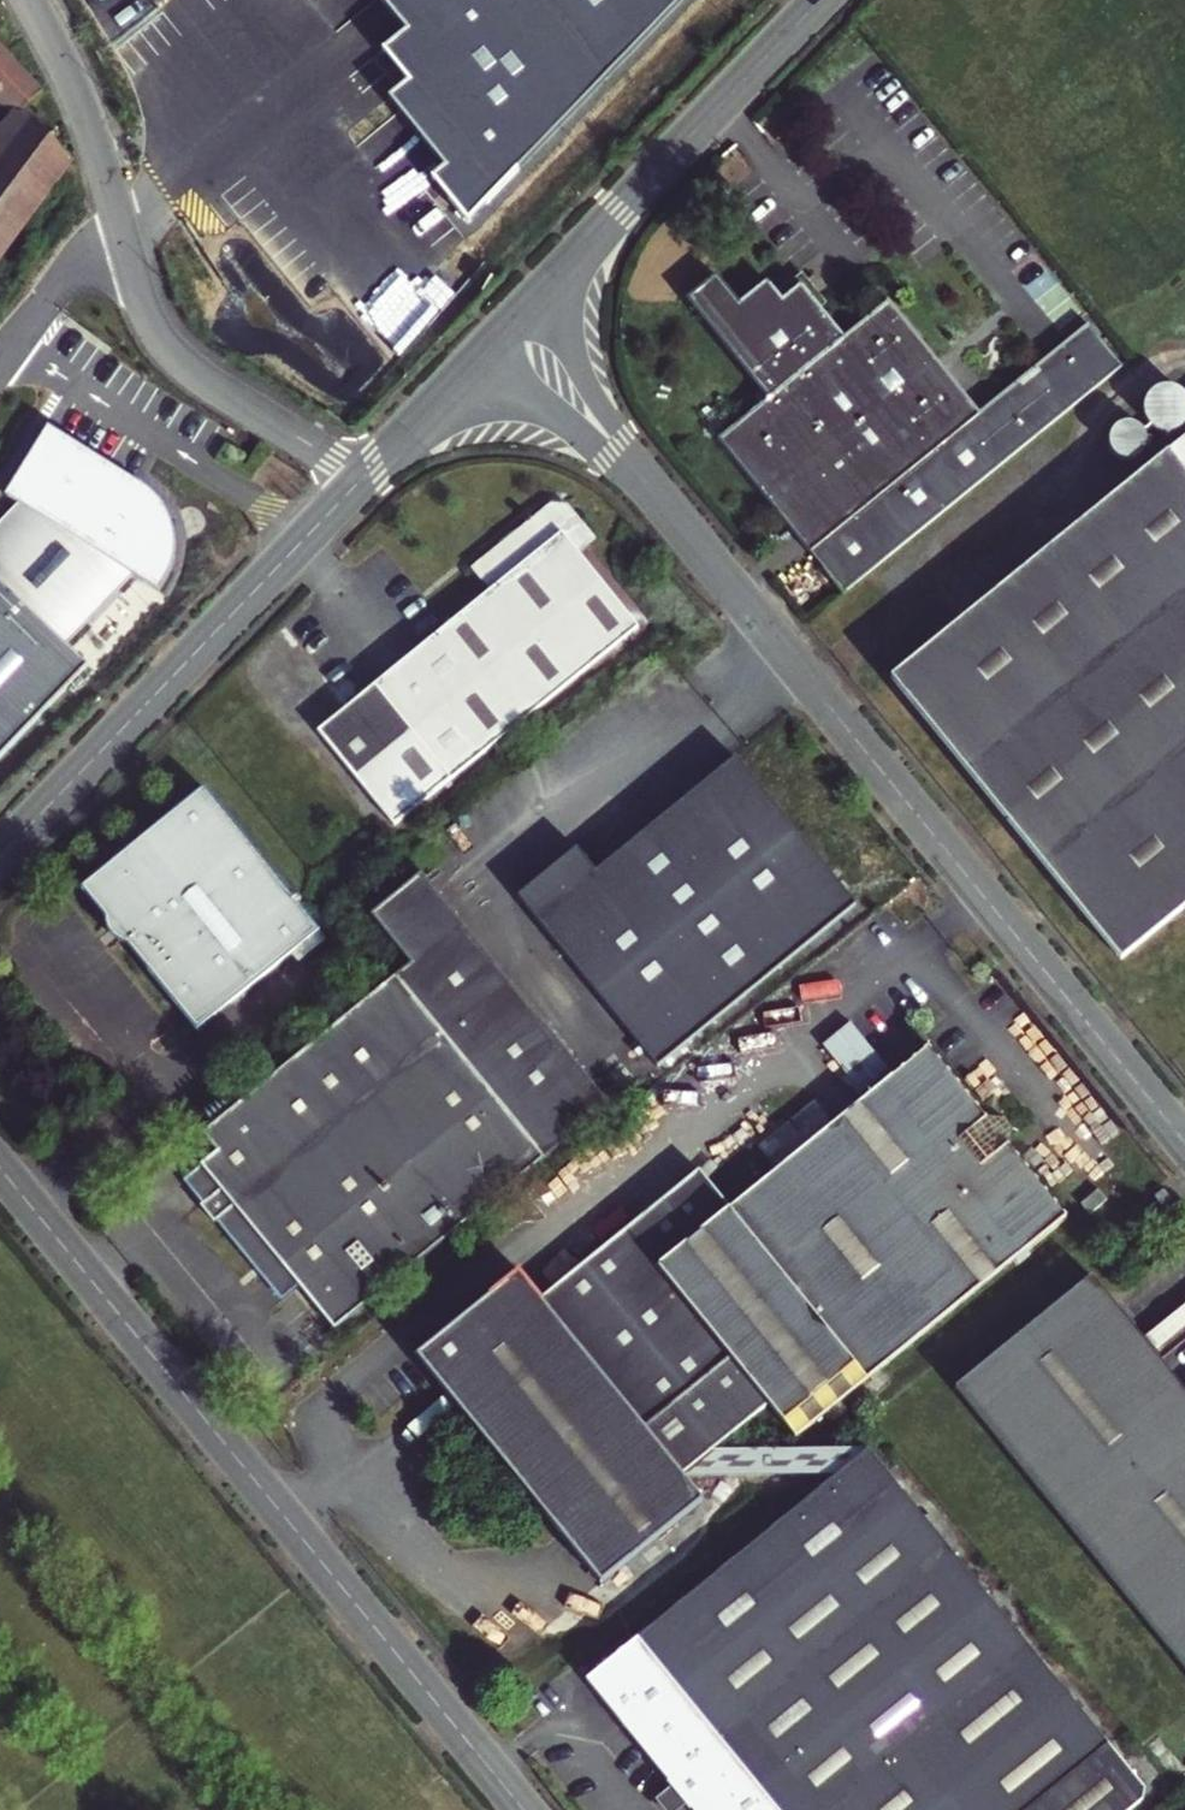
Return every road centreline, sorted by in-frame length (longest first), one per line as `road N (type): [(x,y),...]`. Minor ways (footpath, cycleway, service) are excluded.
road 1 (unclassified): [(507,330),(615,446),(1184,1144)]
road 2 (unclassified): [(0,1167),(524,1809)]
road 3 (unclassified): [(30,0),(82,101),(159,340),(191,371),(363,478)]
road 4 (unclassified): [(0,859),(363,478)]
road 5 (unclassified): [(507,330),(822,0)]
road 6 (unclassified): [(363,478),(507,330)]

